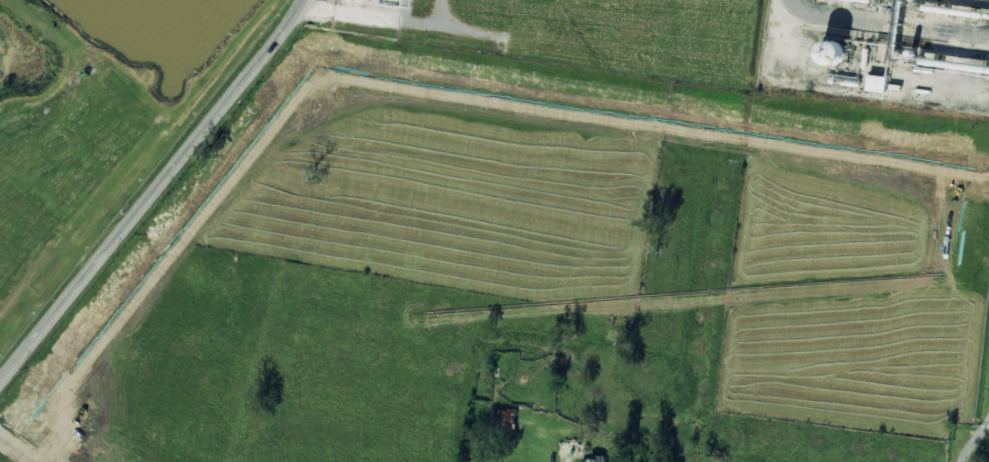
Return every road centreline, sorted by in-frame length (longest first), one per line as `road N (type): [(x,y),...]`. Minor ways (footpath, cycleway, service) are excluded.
road 1 (tertiary): [(0,381),(304,0)]

